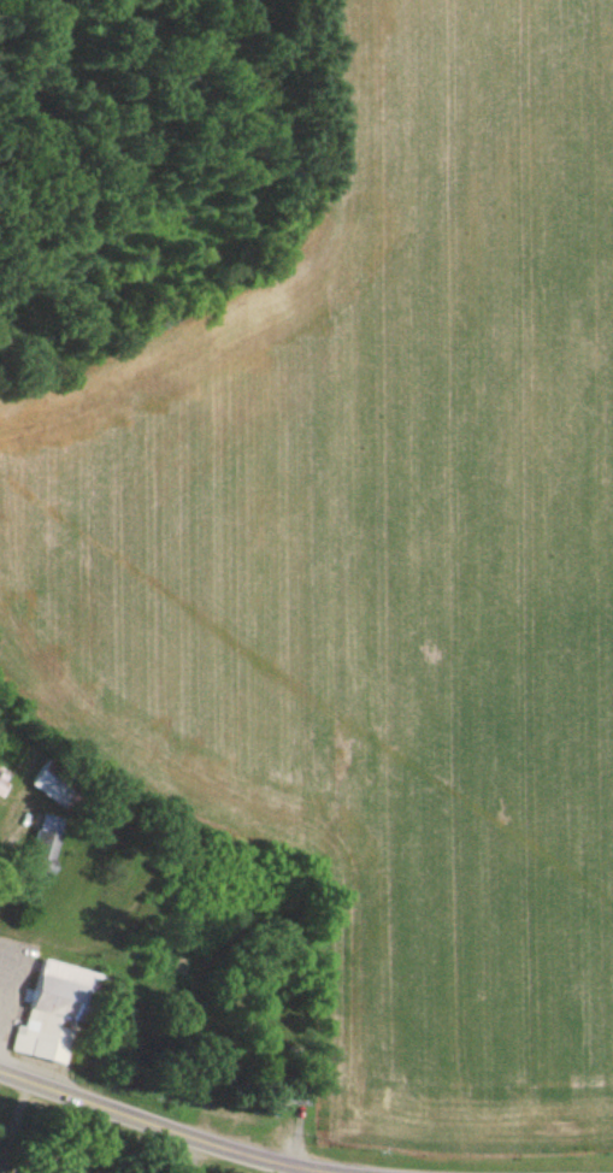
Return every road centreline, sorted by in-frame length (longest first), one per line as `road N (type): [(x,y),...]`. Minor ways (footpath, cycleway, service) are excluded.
road 1 (tertiary): [(298,1172),(0,1072)]

